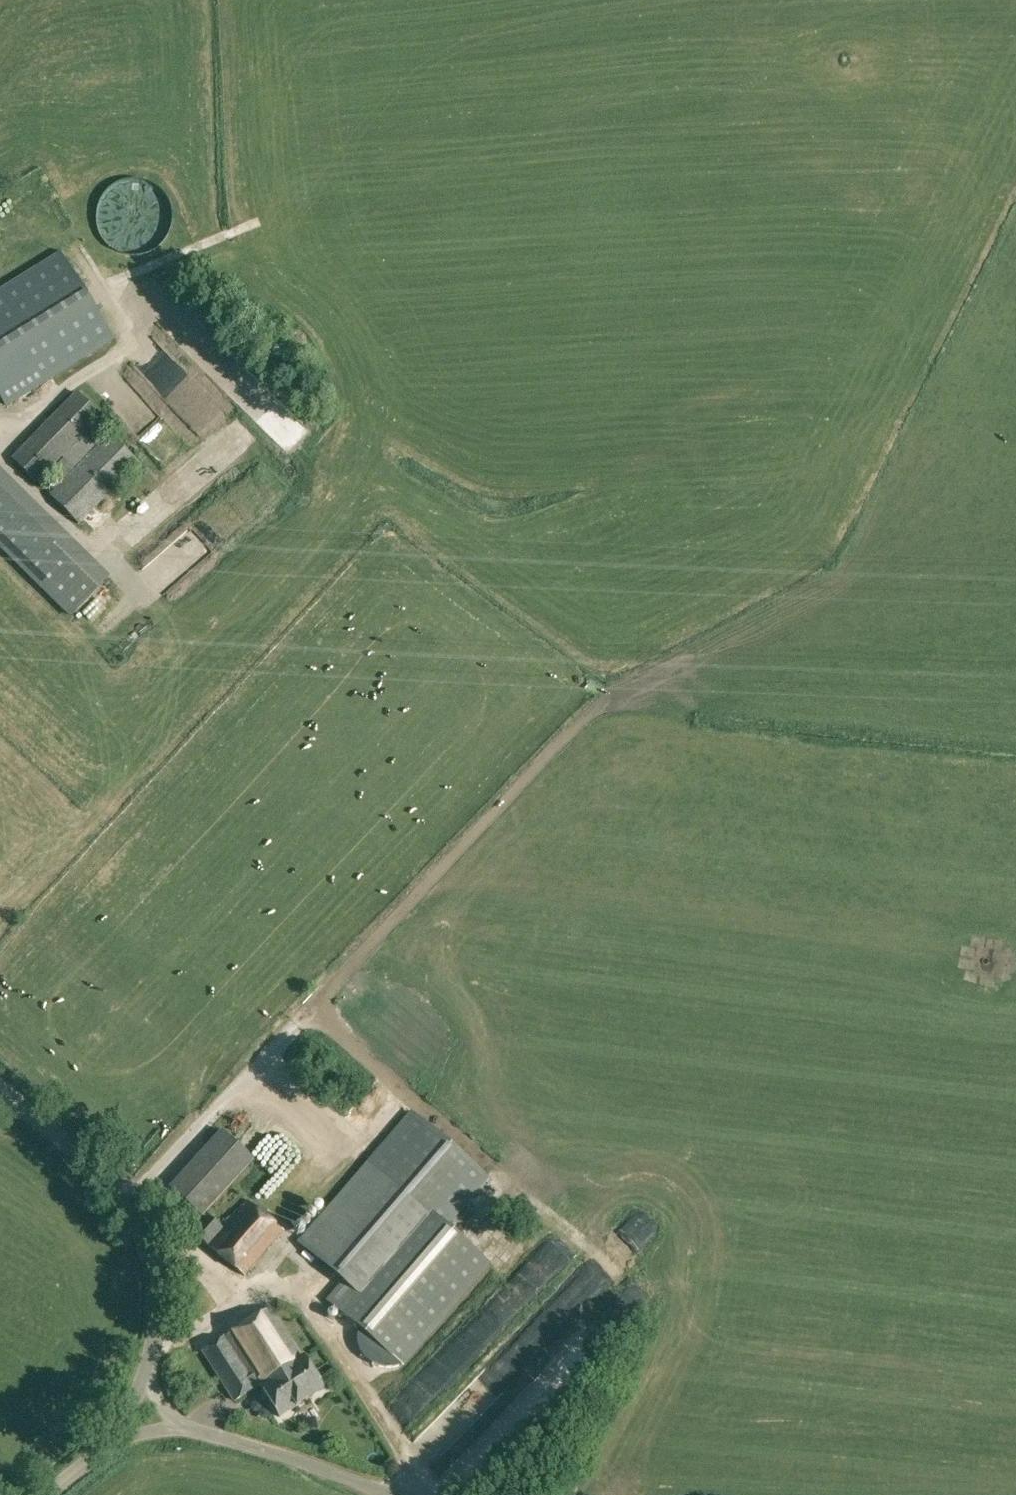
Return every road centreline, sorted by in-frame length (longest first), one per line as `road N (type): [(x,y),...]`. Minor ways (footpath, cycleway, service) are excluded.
road 1 (unclassified): [(141,1389),(157,1342),(159,1298),(141,1223),(79,1150),(0,1083)]
road 2 (unclassified): [(193,1428),(392,1494)]

